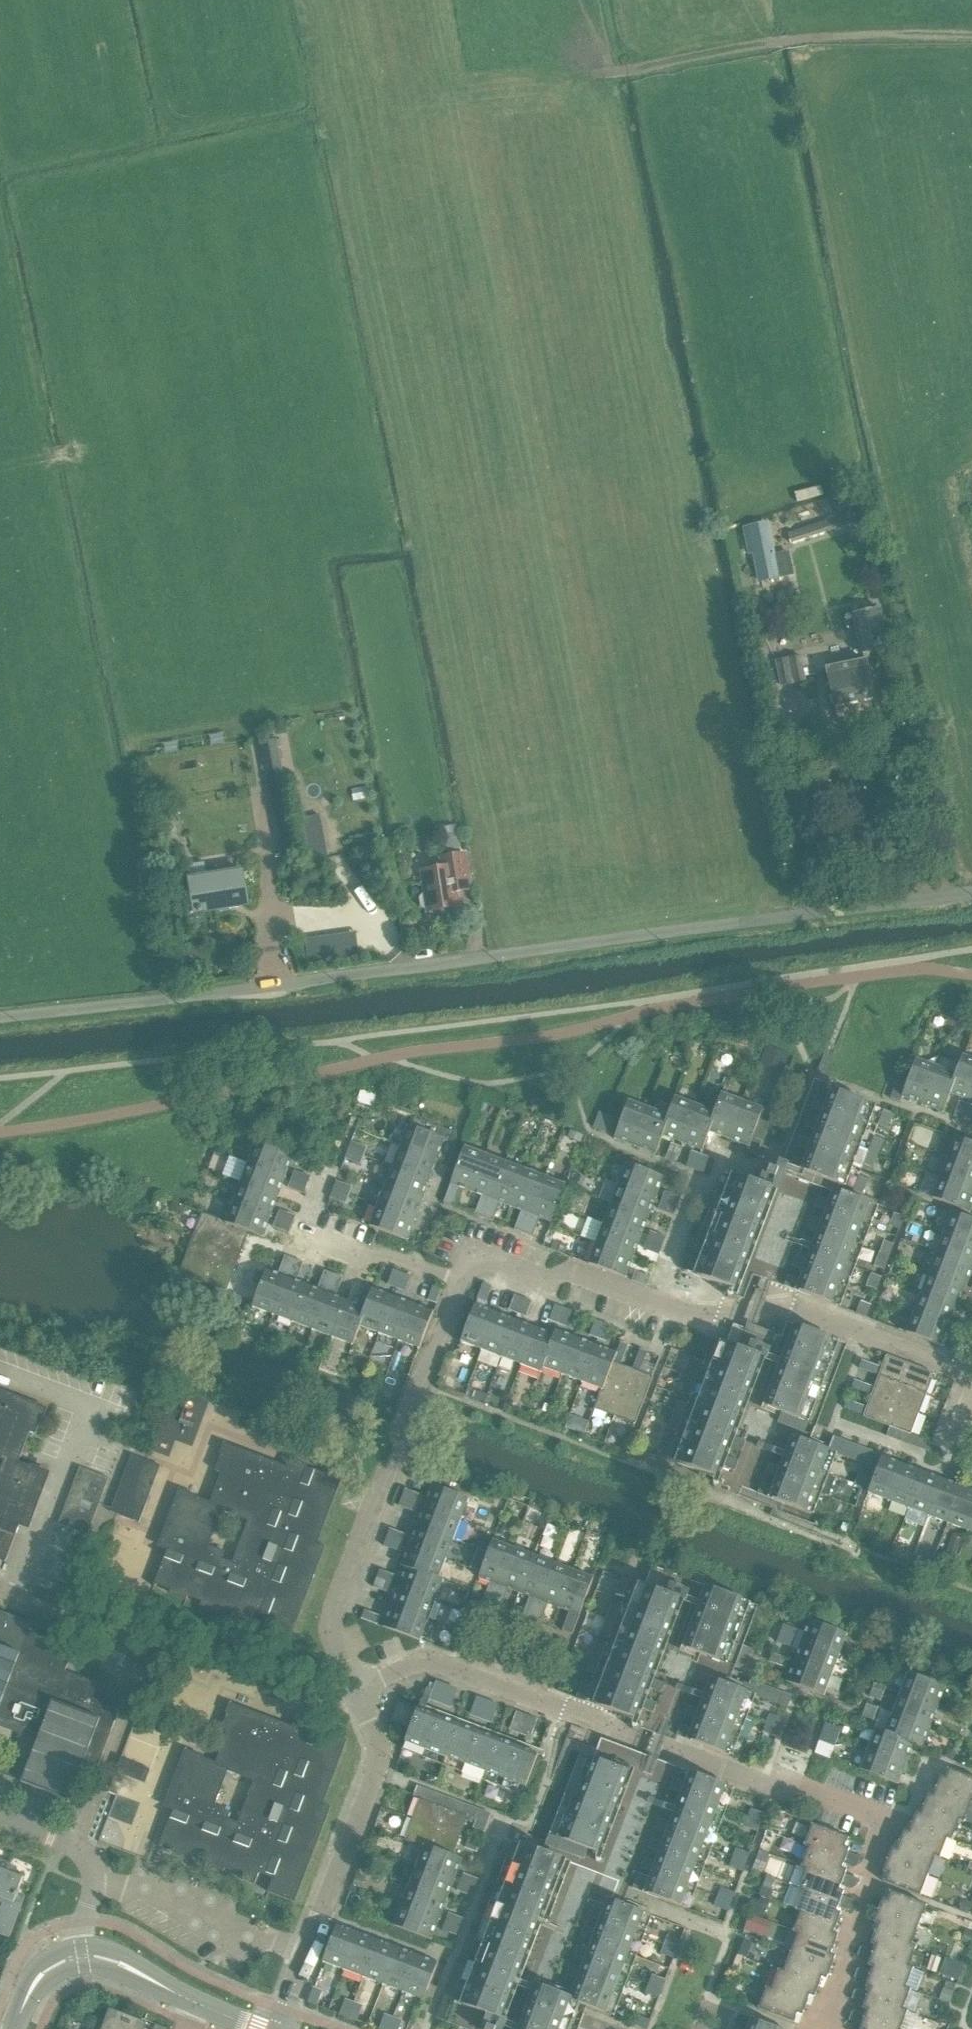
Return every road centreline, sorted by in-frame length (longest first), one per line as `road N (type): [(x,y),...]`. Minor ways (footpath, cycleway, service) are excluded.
road 1 (unclassified): [(971,889),(232,992),(0,1015)]
road 2 (track): [(410,115),(819,35),(971,36)]
road 3 (residential): [(971,1380),(783,1304),(683,1311),(568,1270),(546,1279),(472,1252),(461,1281)]
road 4 (residential): [(763,1786),(439,1663),(418,1662),(356,1690)]
road 5 (residential): [(78,1847),(148,1657),(133,1642),(0,1591)]
road 6 (residential): [(278,2028),(380,1753),(356,1690)]
road 7 (residential): [(835,2028),(832,2000),(889,1833),(763,1786)]
road 8 (residential): [(356,1690),(327,1627),(422,1386)]
road 9 (residential): [(461,1281),(310,1233)]
road 10 (tertiary): [(81,1956),(106,1958),(194,2001)]

